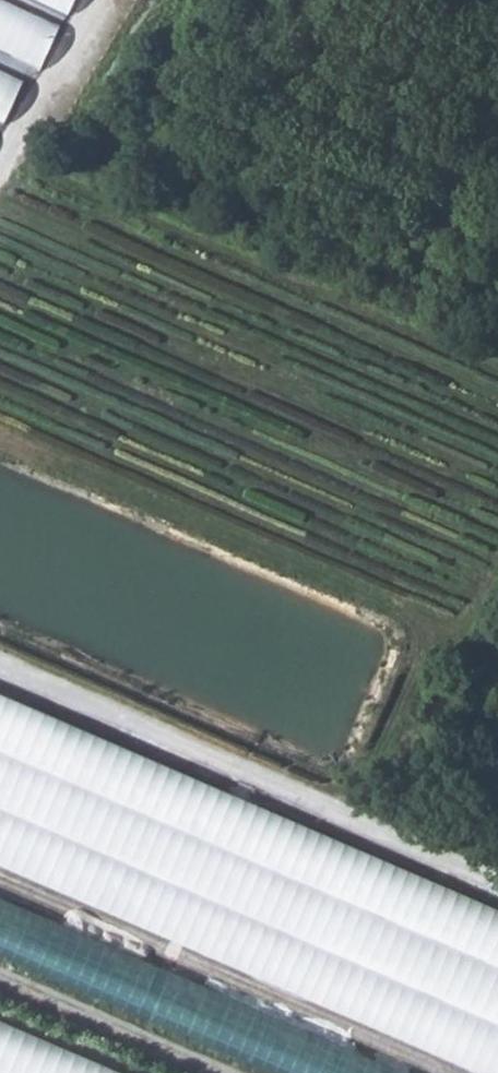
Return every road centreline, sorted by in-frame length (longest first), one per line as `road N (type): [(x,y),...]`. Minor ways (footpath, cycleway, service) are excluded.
road 1 (unclassified): [(497,876),(0,667)]
road 2 (unclassified): [(0,176),(86,0)]

